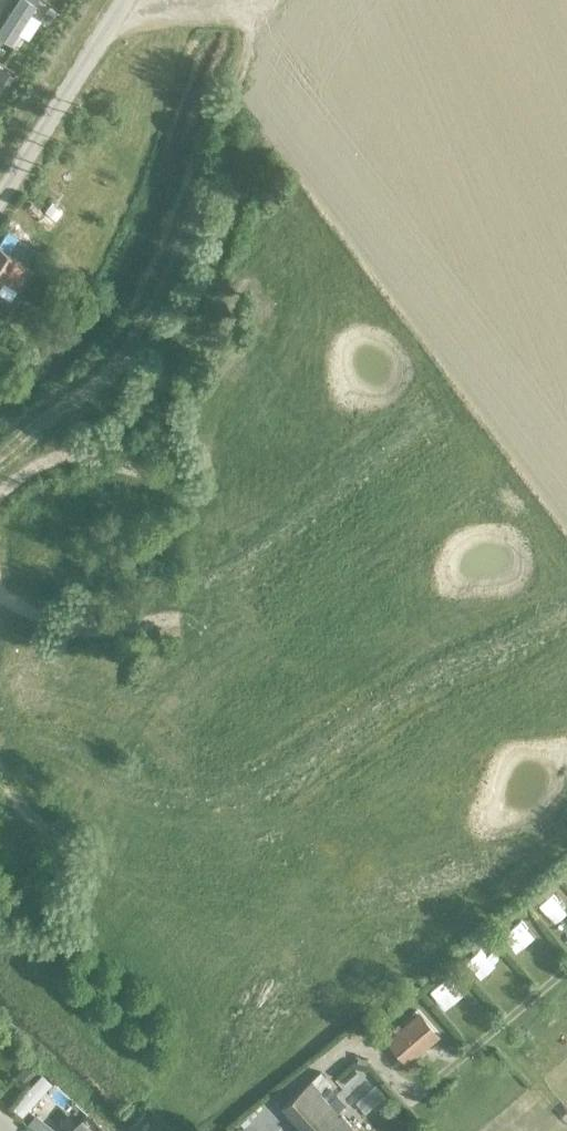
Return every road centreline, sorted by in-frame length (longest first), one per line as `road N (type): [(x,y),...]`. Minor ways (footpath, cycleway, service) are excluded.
road 1 (unclassified): [(0,200),(125,0)]

